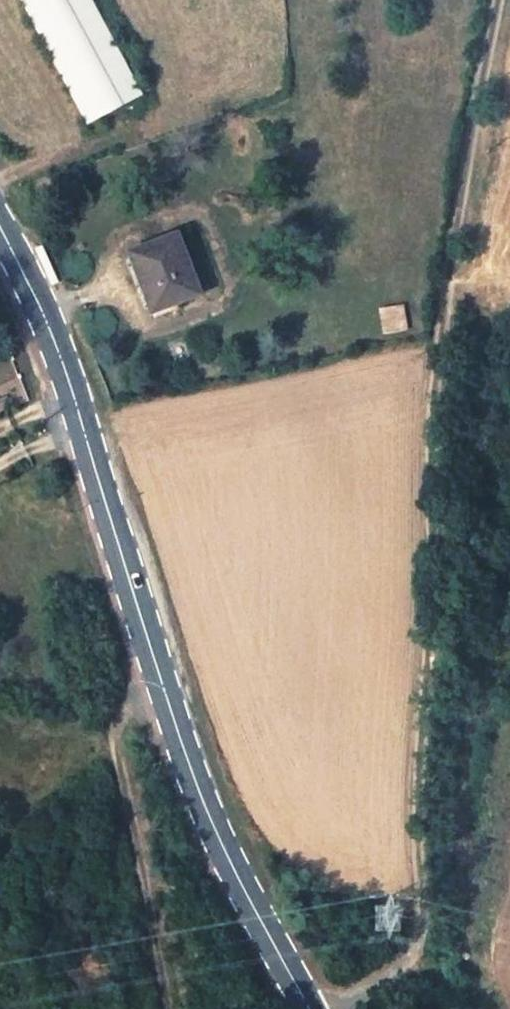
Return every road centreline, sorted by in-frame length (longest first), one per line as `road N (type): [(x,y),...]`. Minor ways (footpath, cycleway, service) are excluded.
road 1 (track): [(497,0),(437,365),(421,914),(409,954),(393,973),(338,1008)]
road 2 (unclassified): [(308,1008),(191,773),(72,392),(0,231)]
road 3 (track): [(171,1008),(118,731),(130,708),(166,694)]

